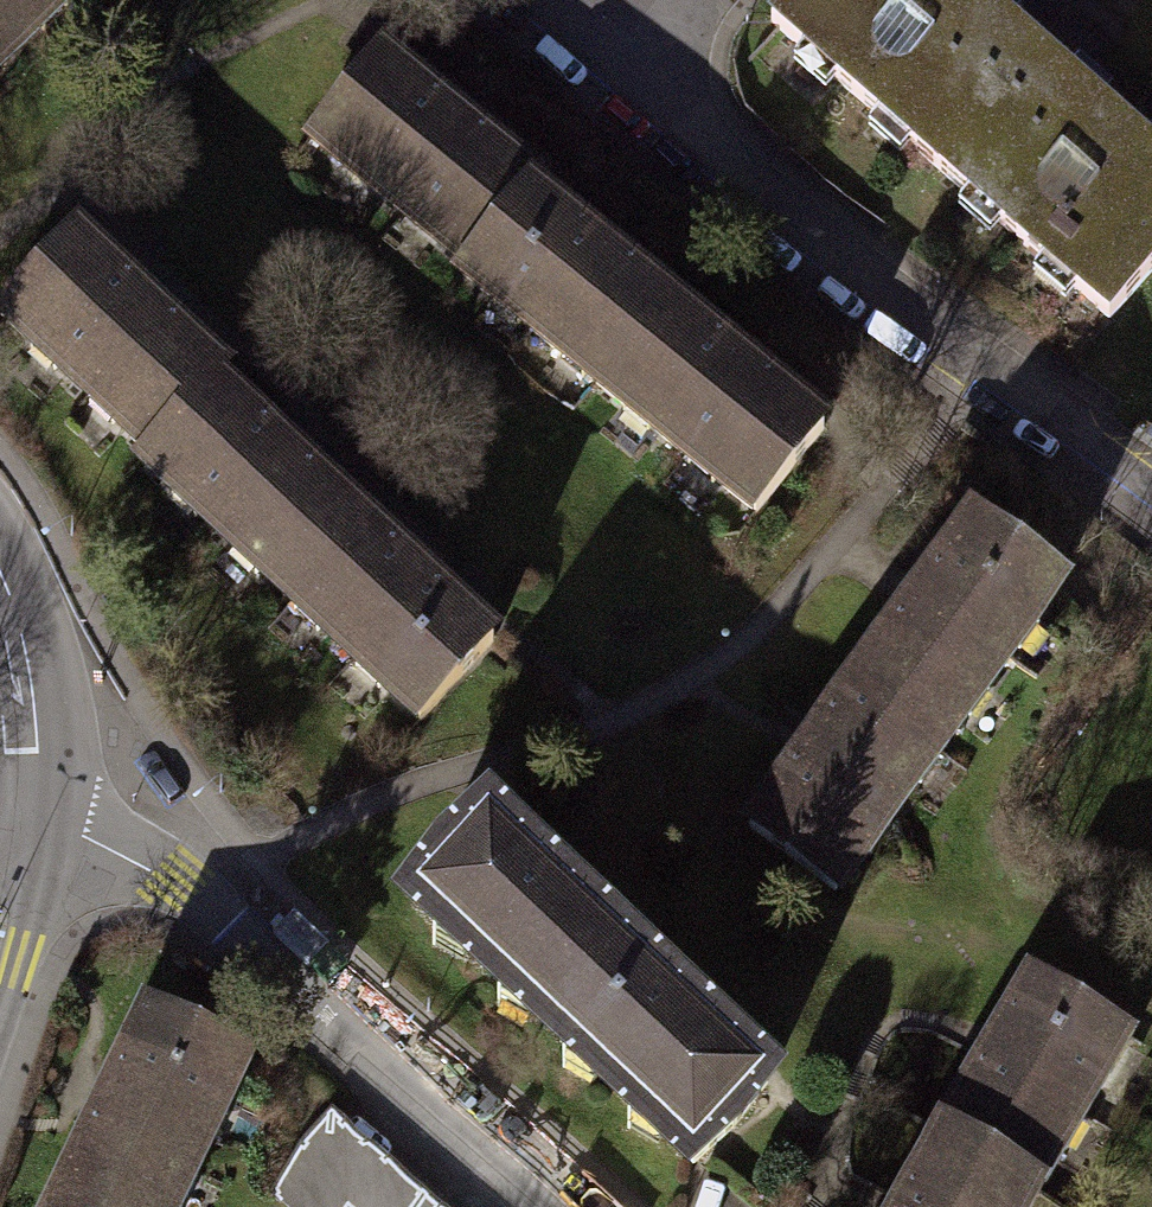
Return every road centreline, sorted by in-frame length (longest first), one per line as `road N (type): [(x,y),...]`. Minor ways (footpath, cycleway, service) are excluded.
road 1 (residential): [(1151,496),(795,240),(687,144),(616,49)]
road 2 (residential): [(15,798),(172,869),(557,1206)]
road 3 (tertiary): [(0,632),(15,798)]

